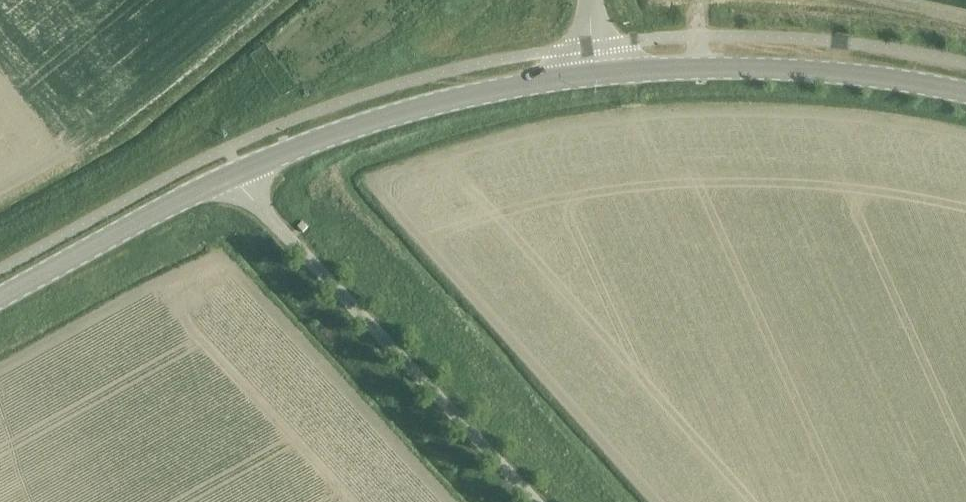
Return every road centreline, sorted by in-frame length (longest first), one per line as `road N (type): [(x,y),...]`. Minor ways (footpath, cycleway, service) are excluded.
road 1 (unclassified): [(540,501),(237,174)]
road 2 (tertiary): [(593,73),(800,70),(965,92)]
road 3 (tertiary): [(237,174),(435,102),(593,73)]
road 4 (tertiary): [(0,296),(237,174)]

